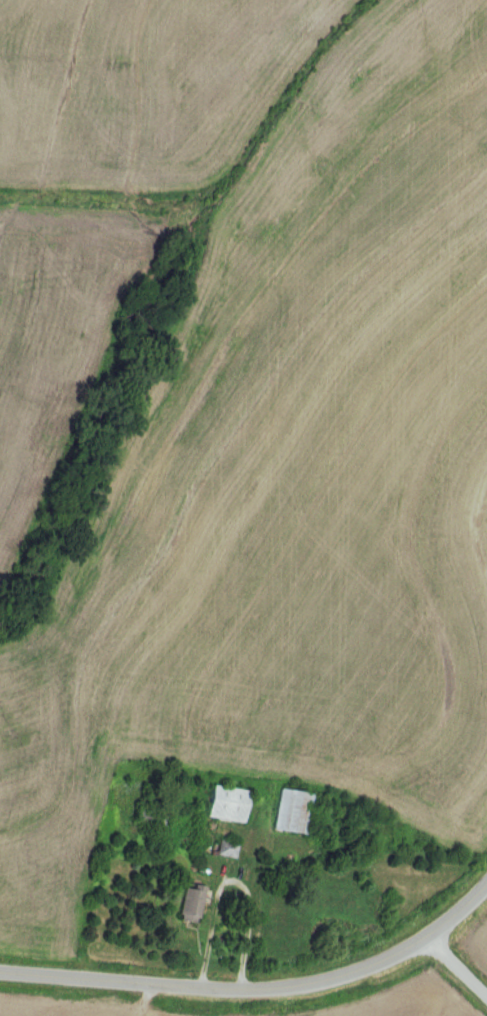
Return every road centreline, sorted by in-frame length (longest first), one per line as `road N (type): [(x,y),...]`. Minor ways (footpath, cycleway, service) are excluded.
road 1 (tertiary): [(486,887),(395,961),(272,992),(209,994),(0,974)]

